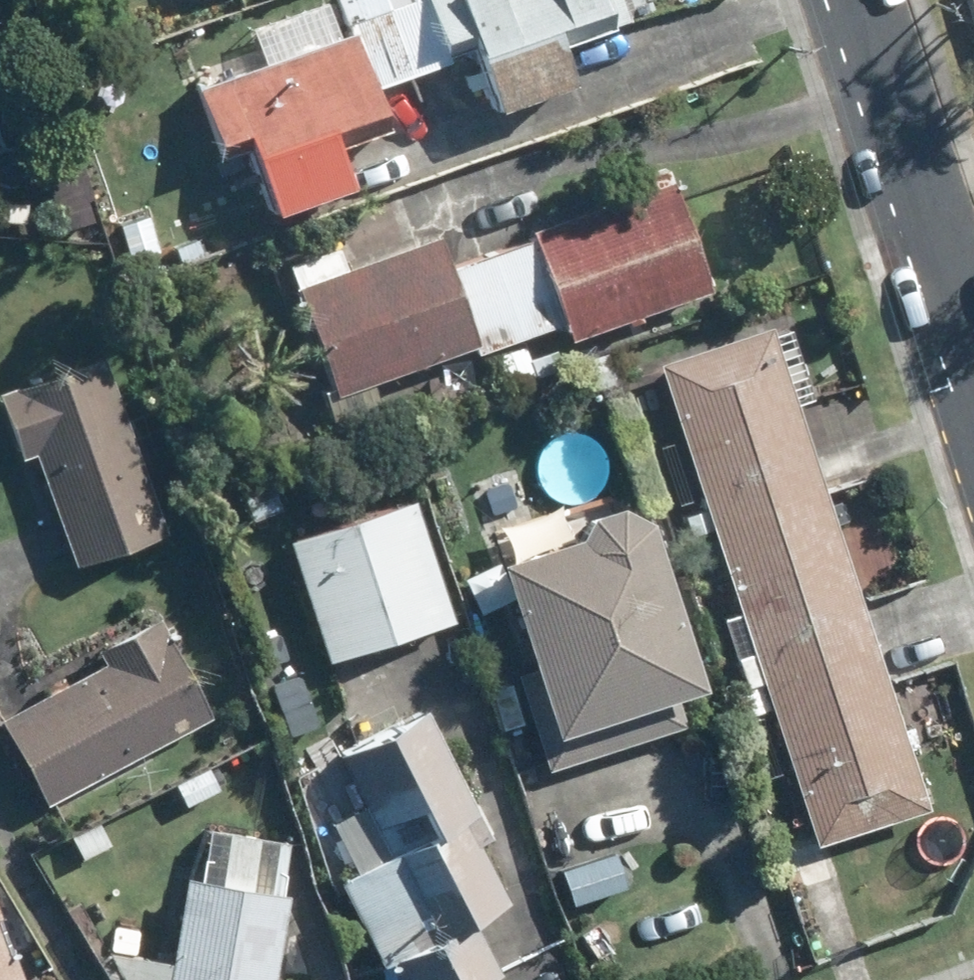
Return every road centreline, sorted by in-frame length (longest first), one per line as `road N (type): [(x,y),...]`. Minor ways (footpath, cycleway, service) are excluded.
road 1 (residential): [(865,0),(973,332)]

